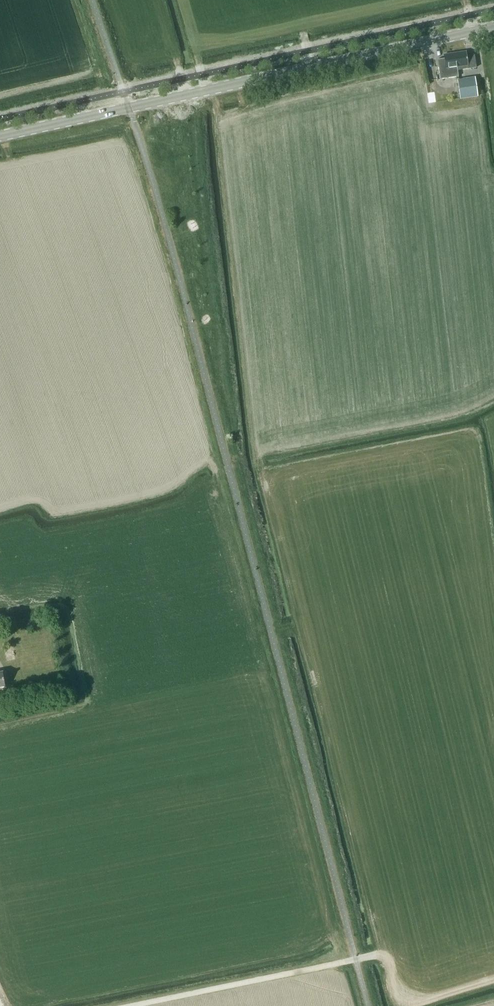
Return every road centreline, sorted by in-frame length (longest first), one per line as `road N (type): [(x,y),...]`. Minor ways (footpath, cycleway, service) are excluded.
road 1 (tertiary): [(0,136),(493,27)]
road 2 (track): [(130,1005),(379,955)]

